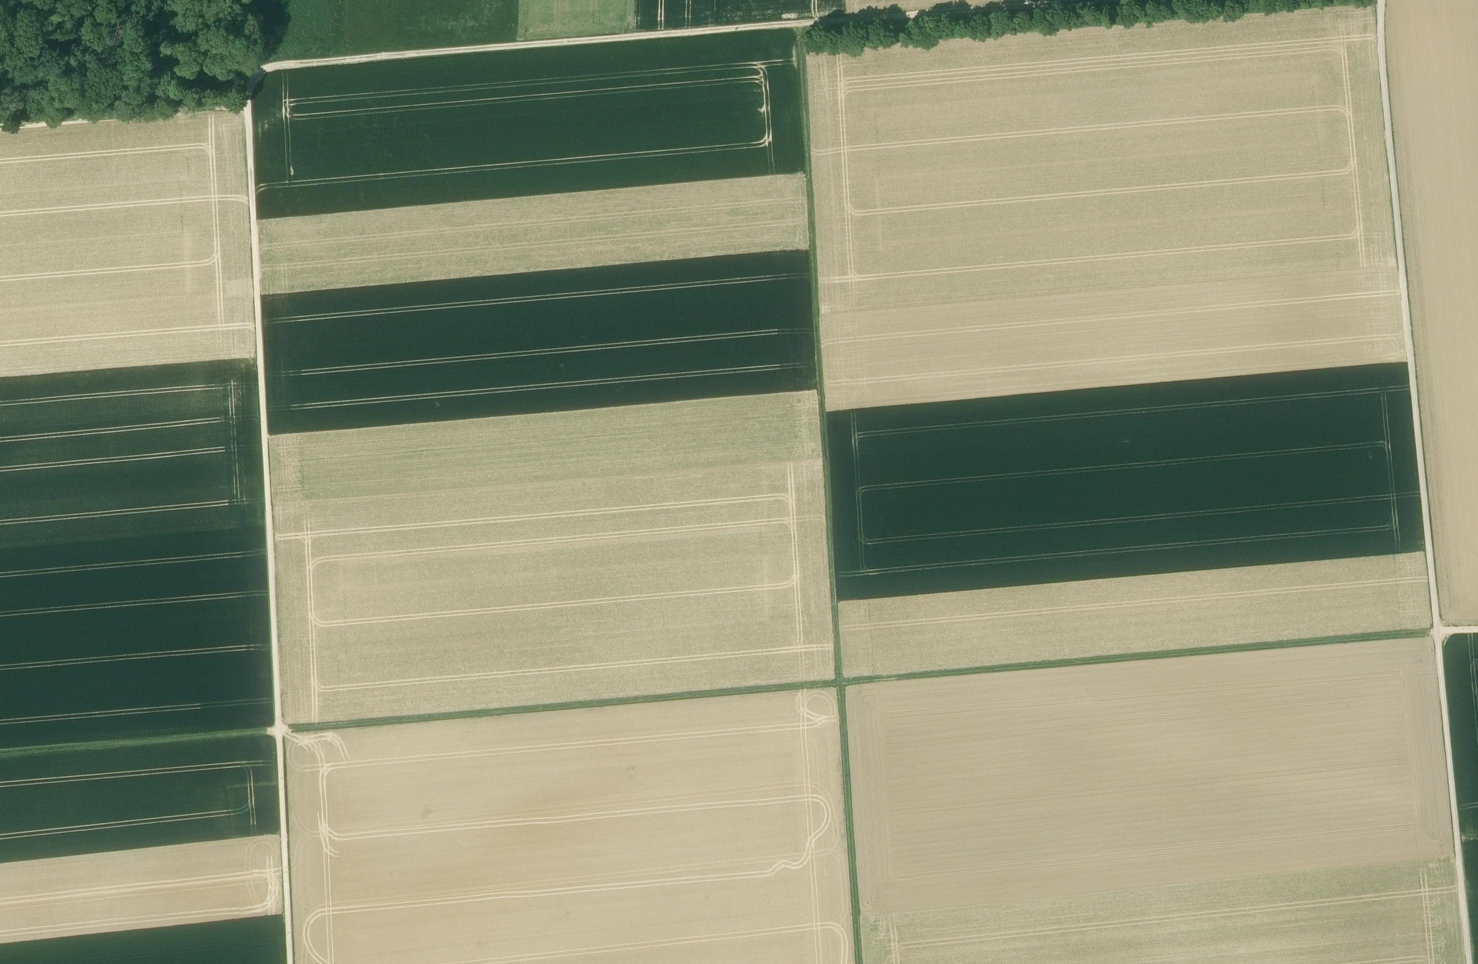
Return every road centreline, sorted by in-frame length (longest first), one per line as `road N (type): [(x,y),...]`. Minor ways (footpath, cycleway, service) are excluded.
road 1 (track): [(798,24),(841,682),(0,753)]
road 2 (track): [(1469,963),(1382,0)]
road 3 (track): [(860,963),(841,682),(1477,630)]
road 4 (track): [(291,963),(247,100)]
road 5 (track): [(249,68),(1086,0)]
road 6 (track): [(249,68),(247,100),(0,122)]

